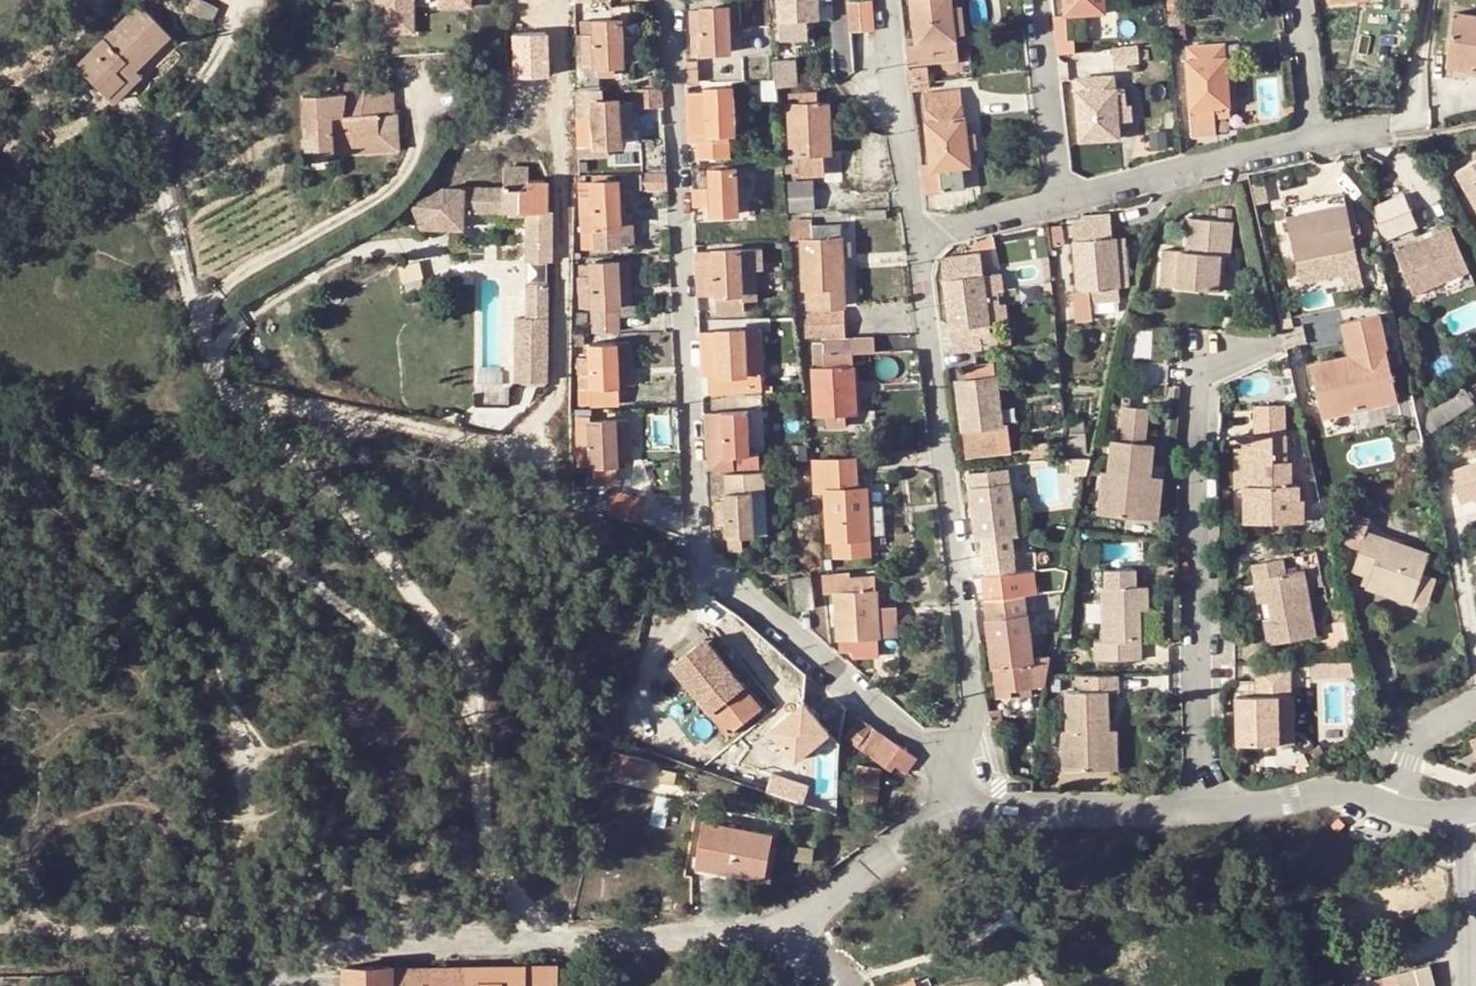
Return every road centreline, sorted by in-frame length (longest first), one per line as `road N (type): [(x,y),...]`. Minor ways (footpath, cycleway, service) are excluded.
road 1 (residential): [(236,0),(223,48),(161,132),(156,155),(203,338),(238,407),(290,446),(459,652),(475,687),(485,819),(498,875),(546,943)]
road 2 (residential): [(666,0),(697,546),(939,763)]
road 3 (residential): [(939,763),(973,720),(974,702),(914,247)]
road 4 (residential): [(1277,341),(1208,371),(1194,392),(1196,808)]
road 5 (residential): [(546,943),(759,929),(816,905),(967,798)]
road 6 (residential): [(282,985),(300,967),(348,949),(546,943)]
road 7 (residential): [(1315,128),(1062,203)]
road 8 (residential): [(914,247),(887,0)]
road 9 (residential): [(967,798),(995,812),(1196,808)]
road 10 (residential): [(1038,0),(1062,203)]
road 11 (residential): [(1196,808),(1329,792),(1394,807)]
road 12 (residential): [(1467,814),(1469,985)]
road 13 (residential): [(1062,203),(914,247)]
road 14 (residential): [(1394,807),(1418,742),(1475,703)]
road 15 (residential): [(1315,128),(1300,0)]

